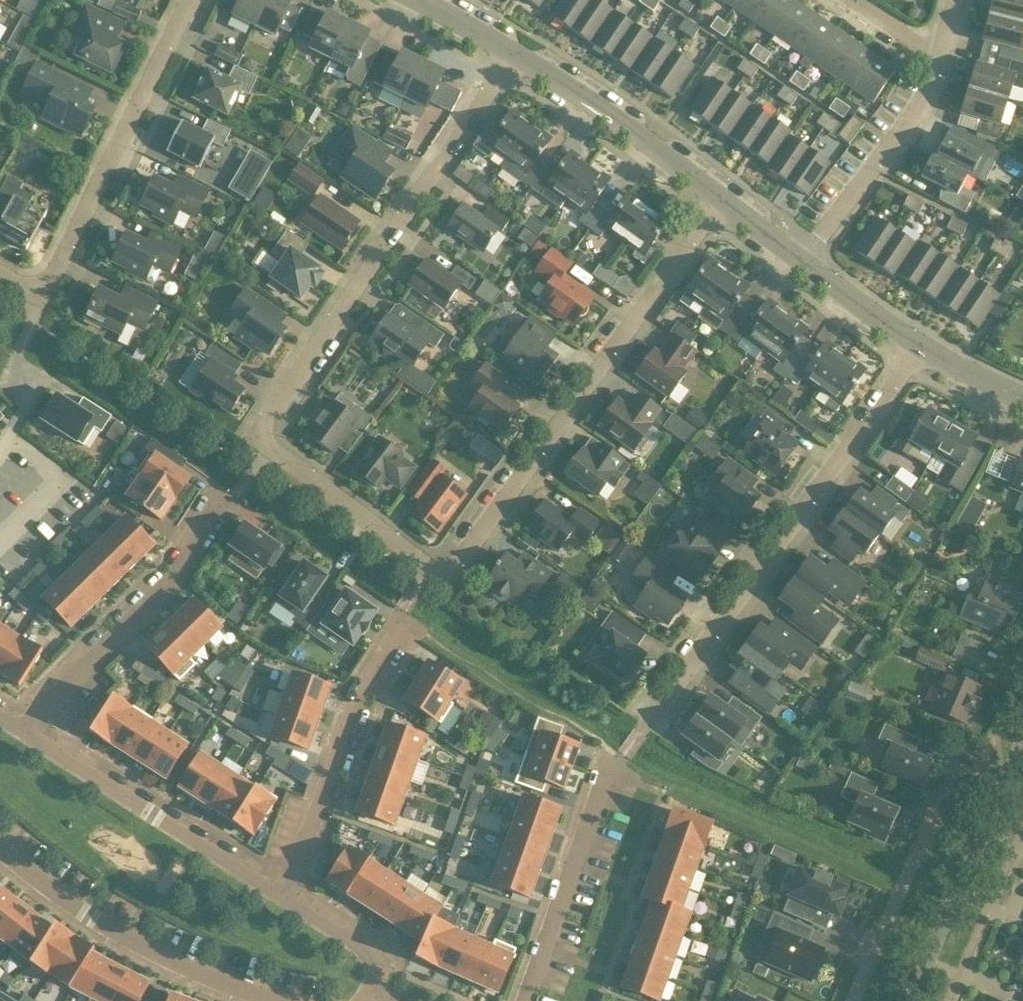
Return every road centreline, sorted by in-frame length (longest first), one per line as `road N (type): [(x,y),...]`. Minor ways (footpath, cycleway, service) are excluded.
road 1 (residential): [(460,564),(434,566),(267,453),(261,437),(515,54)]
road 2 (residential): [(460,564),(719,198)]
road 3 (residential): [(683,682),(917,347)]
road 4 (residential): [(188,0),(39,292),(0,279)]
road 5 (residential): [(237,496),(179,575),(24,731)]
road 6 (residential): [(24,731),(286,902)]
road 7 (residential): [(400,625),(359,692),(286,902)]
road 8 (residential): [(248,1000),(209,988),(87,918),(0,853)]
road 9 (tertiary): [(907,1000),(1022,734)]
road 10 (residential): [(719,198),(515,54)]
road 11 (residential): [(804,264),(951,63)]
road 12 (residential): [(606,778),(524,1000)]
road 13 (residential): [(853,1000),(944,795)]
road 14 (residential): [(0,545),(62,481),(15,437),(0,452)]
road 15 (residential): [(286,902),(372,958),(379,976),(372,1000)]
road 16 (residential): [(917,347),(804,264)]
road 17 (residential): [(951,63),(849,0)]

